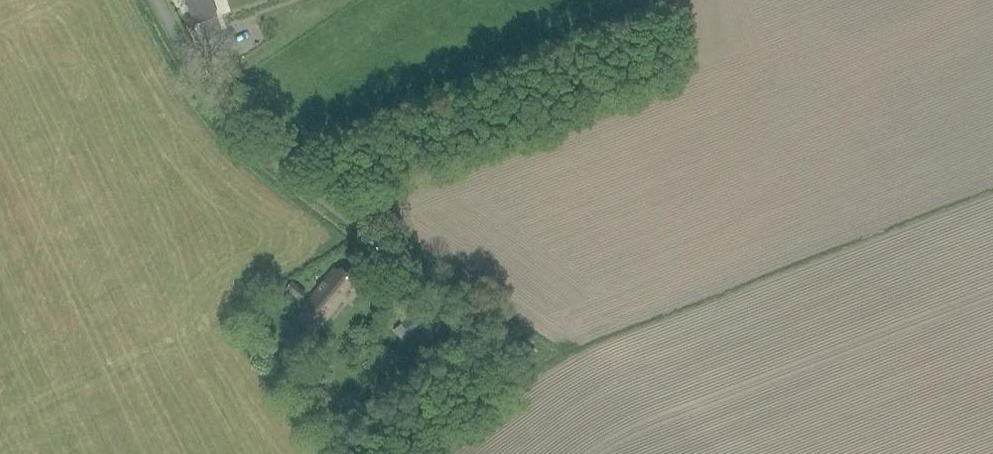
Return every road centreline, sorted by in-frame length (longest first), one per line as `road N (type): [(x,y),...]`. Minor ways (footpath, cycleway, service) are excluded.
road 1 (residential): [(412,262),(249,138),(197,74),(157,0)]

